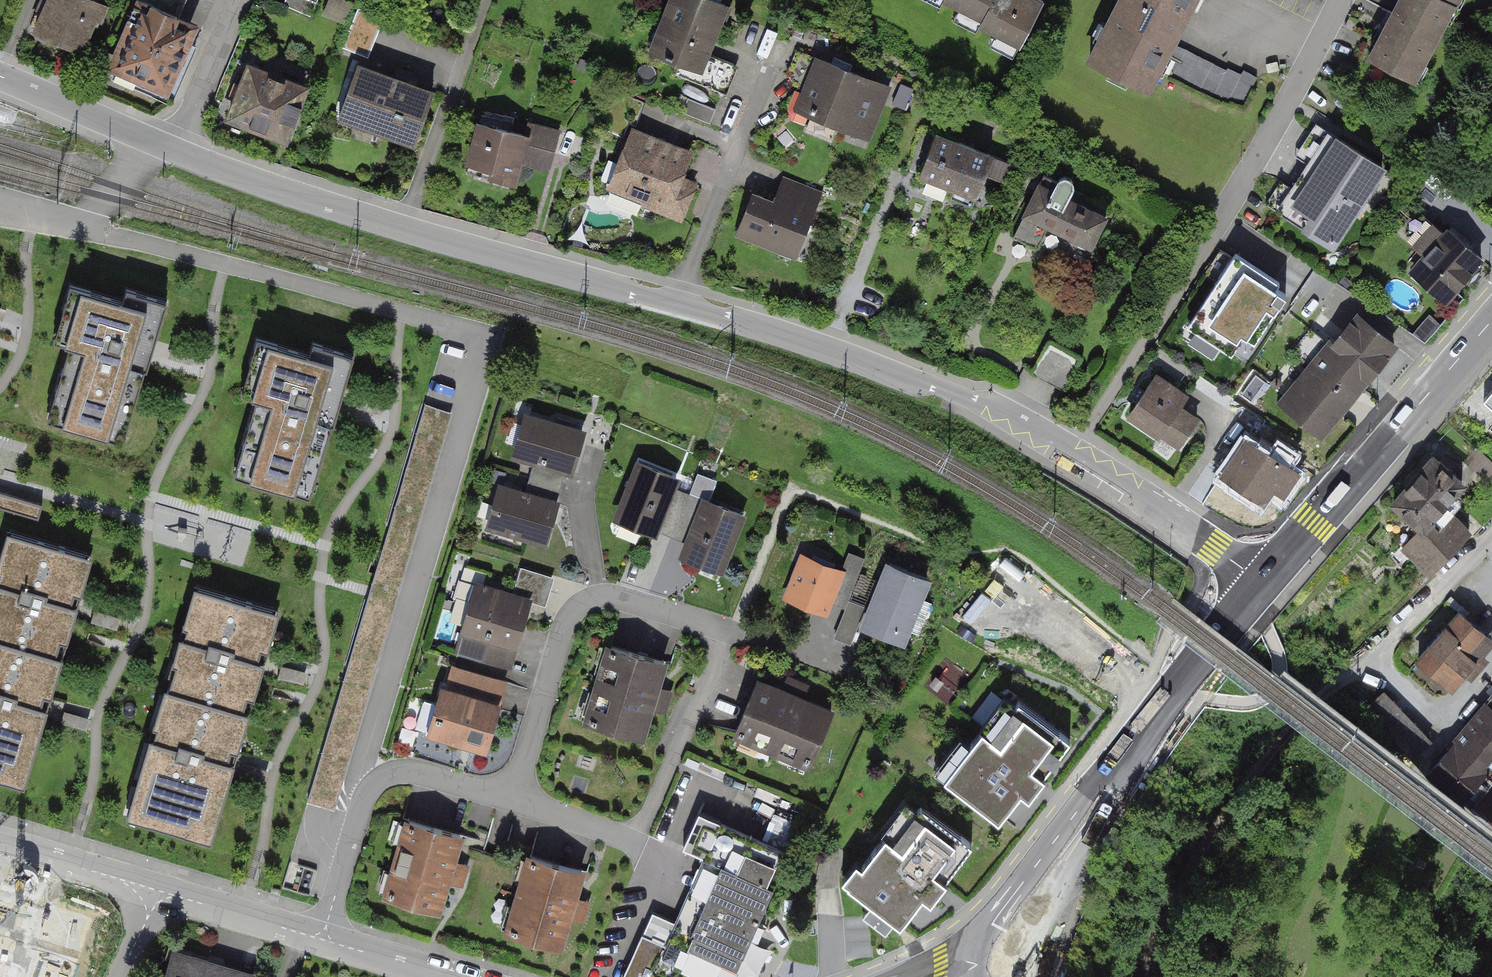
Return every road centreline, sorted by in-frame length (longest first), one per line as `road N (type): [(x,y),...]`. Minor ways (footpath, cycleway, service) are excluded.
road 1 (residential): [(1261,587),(1146,498),(984,402),(309,200),(165,147)]
road 2 (residential): [(88,223),(107,235),(463,331),(478,358),(359,771),(366,797)]
road 3 (residential): [(633,844),(733,631),(617,597),(584,601),(566,622),(512,800)]
road 4 (secondary): [(1261,587),(1197,661),(988,949)]
road 5 (track): [(1372,662),(1279,742),(1223,805),(1167,892),(1156,976)]
road 6 (secondary): [(1491,321),(1261,587)]
road 7 (residential): [(1491,537),(1372,662),(1430,710),(1458,709),(1491,673)]
road 8 (residential): [(1340,0),(1207,244)]
road 9 (residential): [(165,147),(0,79)]
road 10 (residential): [(159,890),(325,941)]
road 11 (residential): [(243,0),(191,116),(165,147)]
road 12 (residential): [(0,845),(159,890)]
road 13 (residential): [(366,797),(384,775),(408,770),(512,800)]
road 14 (residential): [(325,941),(366,797)]
road 15 (residential): [(325,941),(451,976)]
road 16 (residential): [(512,800),(633,844)]

